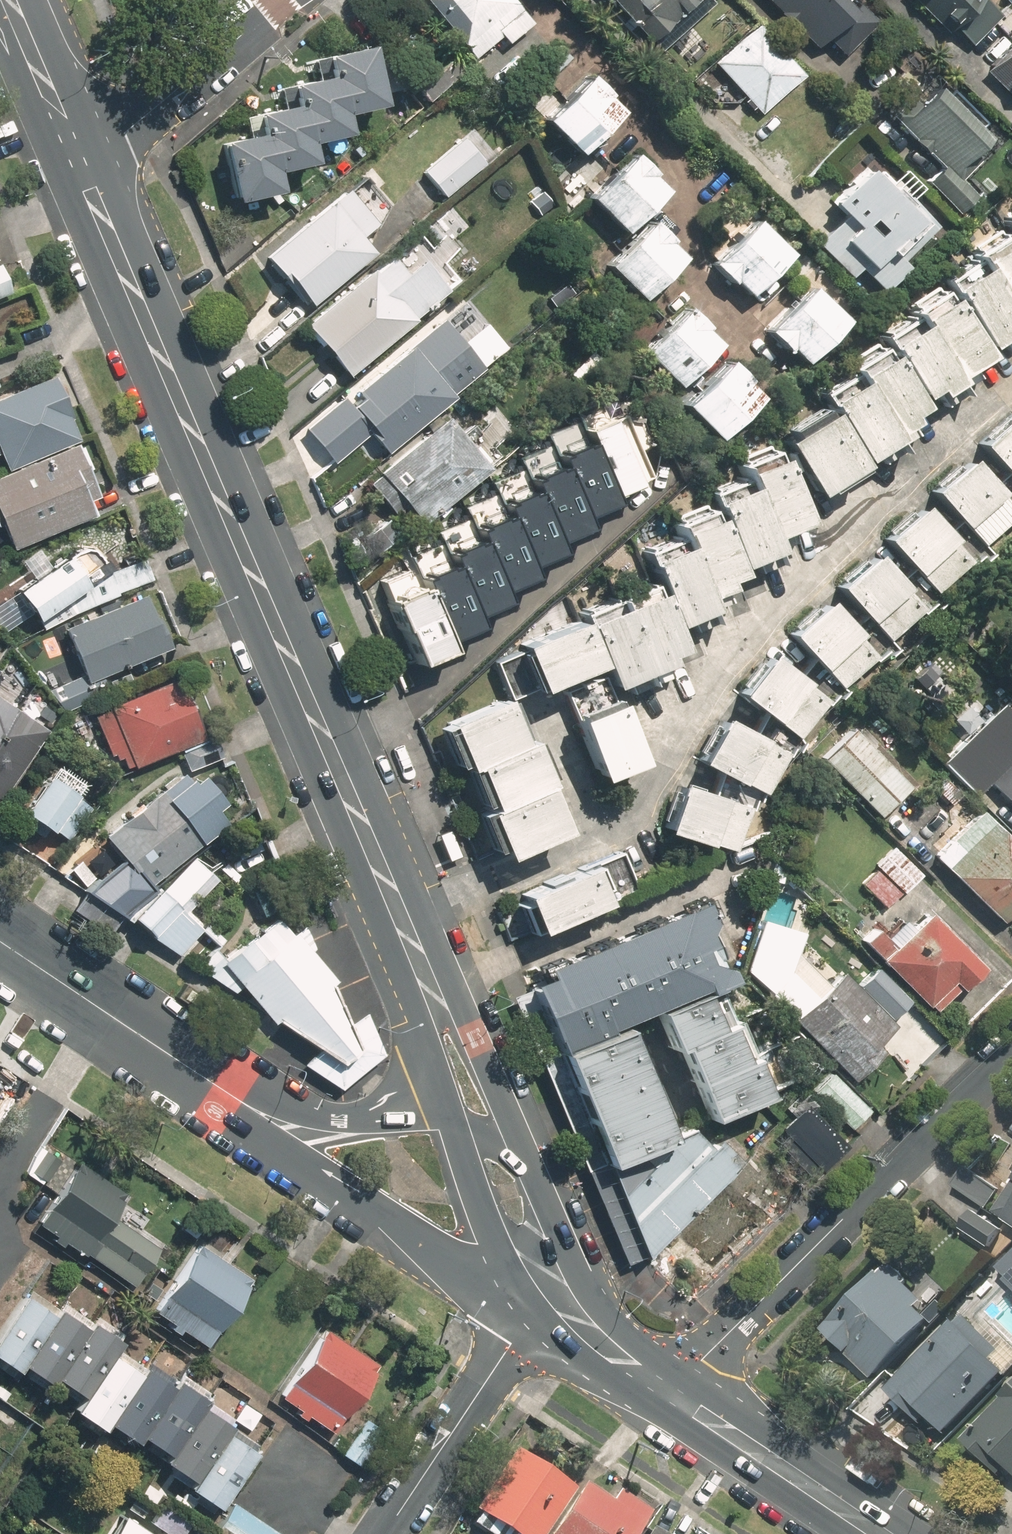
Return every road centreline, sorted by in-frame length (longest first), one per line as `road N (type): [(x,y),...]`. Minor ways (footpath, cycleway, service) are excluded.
road 1 (secondary): [(402,921),(82,169)]
road 2 (residential): [(1011,1051),(672,1390)]
road 3 (secondary): [(513,1284),(442,1263),(269,1145),(161,1051)]
road 4 (secondary): [(161,1051),(289,1108),(355,1117),(443,1101)]
road 5 (residential): [(513,1284),(517,1330),(508,1350),(385,1533)]
road 6 (secondary): [(402,921),(466,1020),(531,1172)]
road 7 (residential): [(284,0),(82,169)]
road 8 (secondary): [(883,1533),(672,1390)]
road 9 (secondary): [(672,1390),(635,1393),(580,1362),(513,1284)]
road 10 (secondary): [(513,1284),(443,1101)]
road 11 (secondary): [(161,1051),(0,943)]
road 12 (secondary): [(443,1101),(402,921)]
road 13 (secondary): [(82,169),(10,0)]
road 14 (secondary): [(564,1250),(594,1302),(653,1358),(672,1390)]

